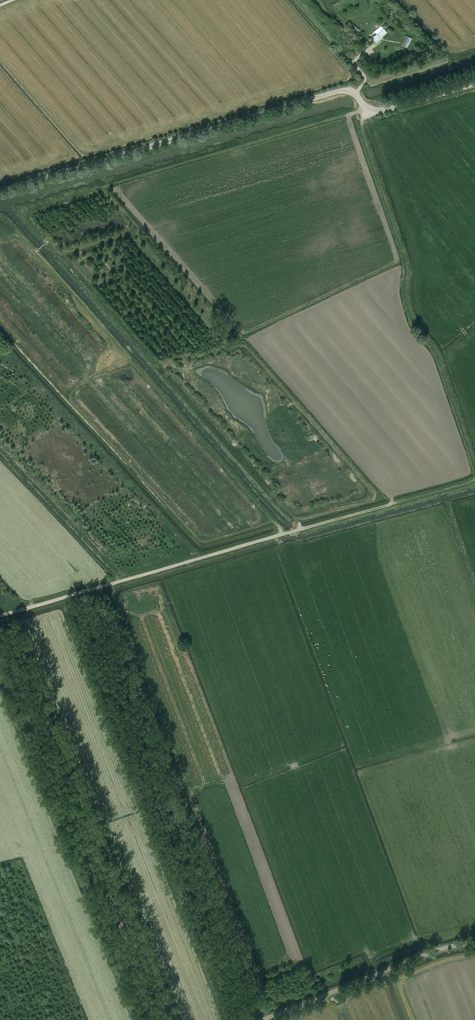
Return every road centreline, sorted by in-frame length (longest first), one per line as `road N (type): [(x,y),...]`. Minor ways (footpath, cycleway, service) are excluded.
road 1 (unclassified): [(0,192),(336,93),(355,93),(376,114),(474,85)]
road 2 (track): [(0,617),(474,477)]
road 3 (track): [(474,462),(438,355),(407,303),(407,262),(362,129),(368,111)]
road 4 (unclassified): [(262,1019),(445,947),(474,942)]

